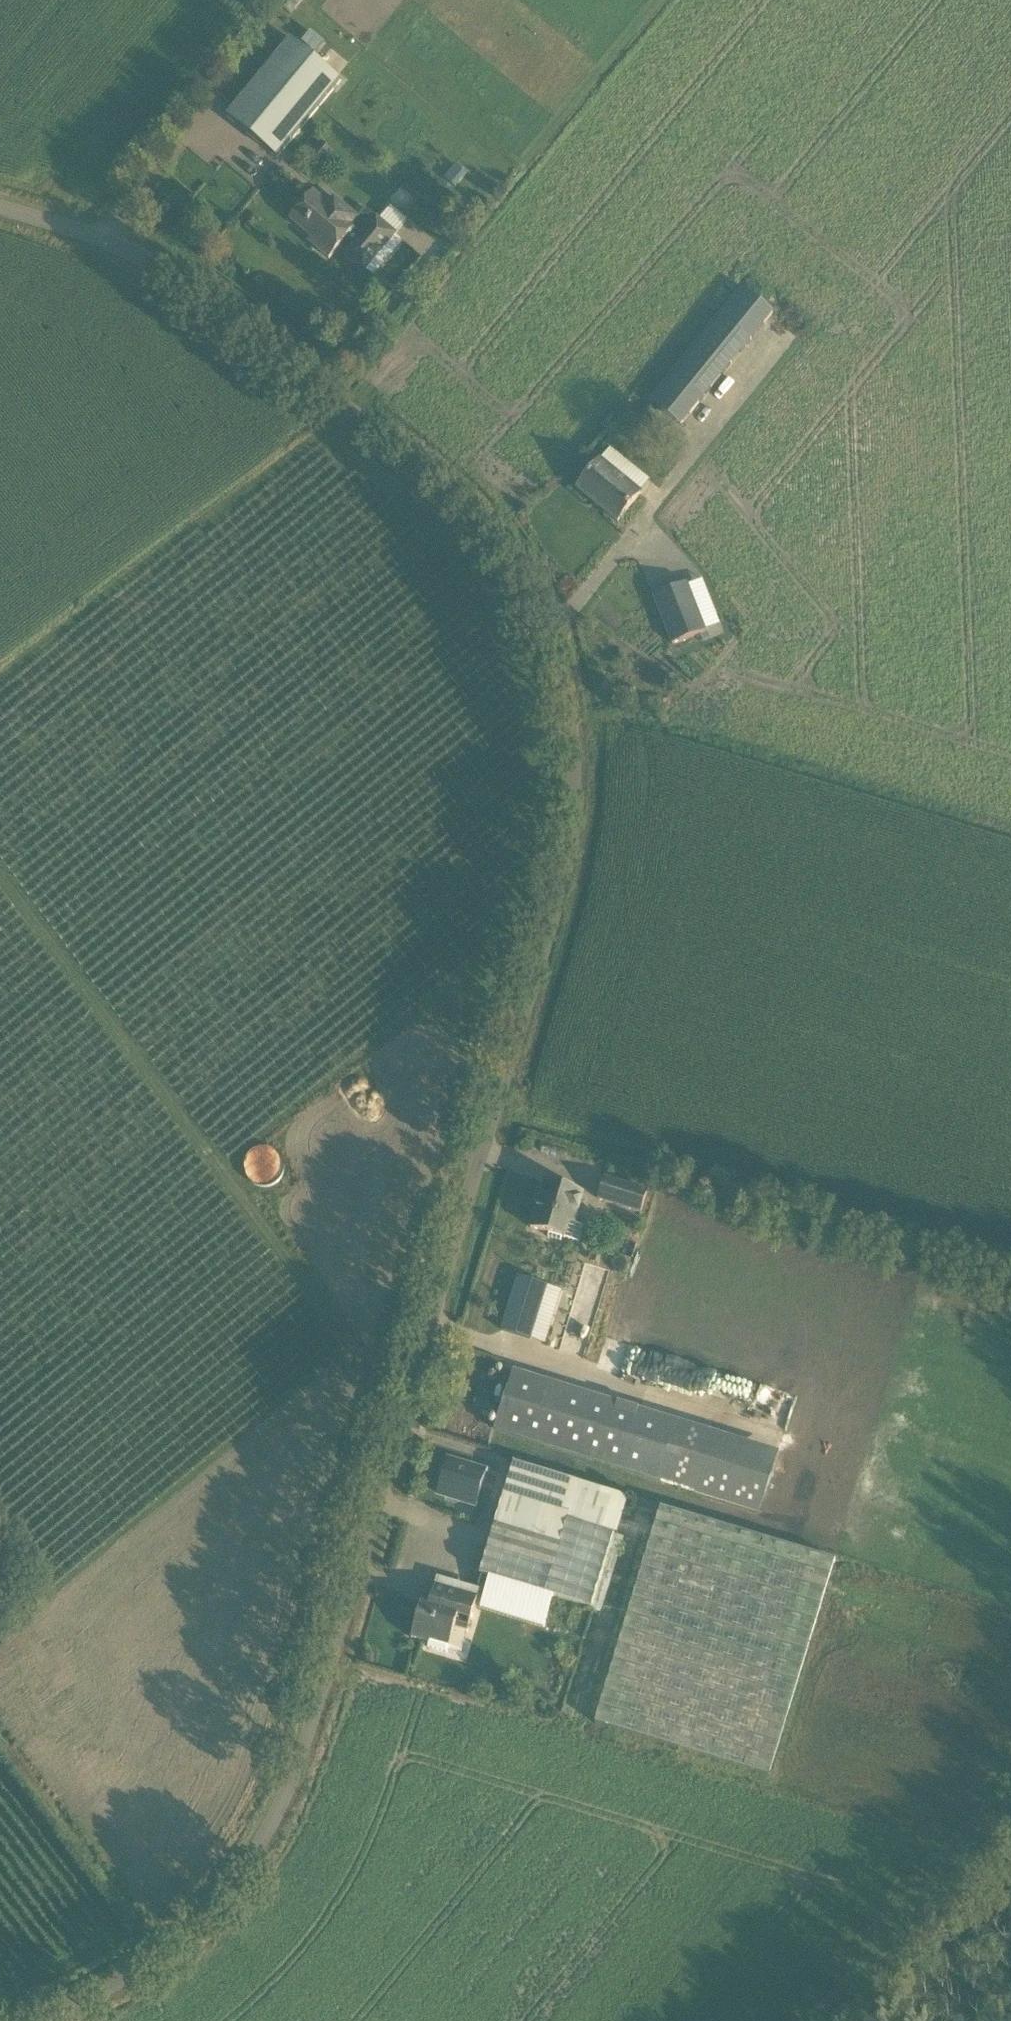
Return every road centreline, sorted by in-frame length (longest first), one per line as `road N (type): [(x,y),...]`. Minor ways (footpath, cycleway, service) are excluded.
road 1 (unclassified): [(14,2020),(87,1996),(207,1920),(260,1862),(291,1813),(316,1755),(410,1408),(564,931),(589,771),(561,620),(536,571),(449,482),(295,358),(136,252),(55,212),(0,196)]

